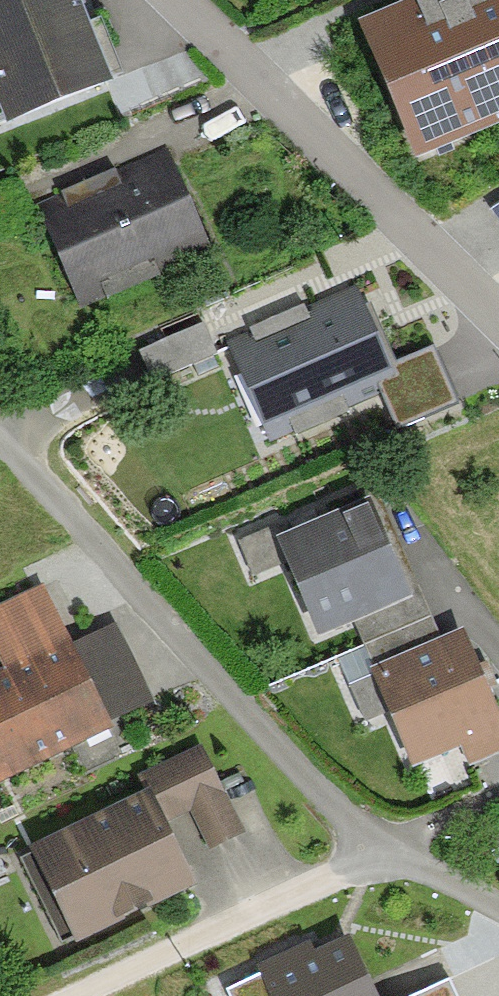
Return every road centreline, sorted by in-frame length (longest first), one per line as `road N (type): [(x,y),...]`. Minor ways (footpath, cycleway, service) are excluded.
road 1 (residential): [(498,907),(378,830),(246,704),(0,434)]
road 2 (residential): [(183,0),(498,320)]
road 3 (track): [(411,852),(89,995)]

